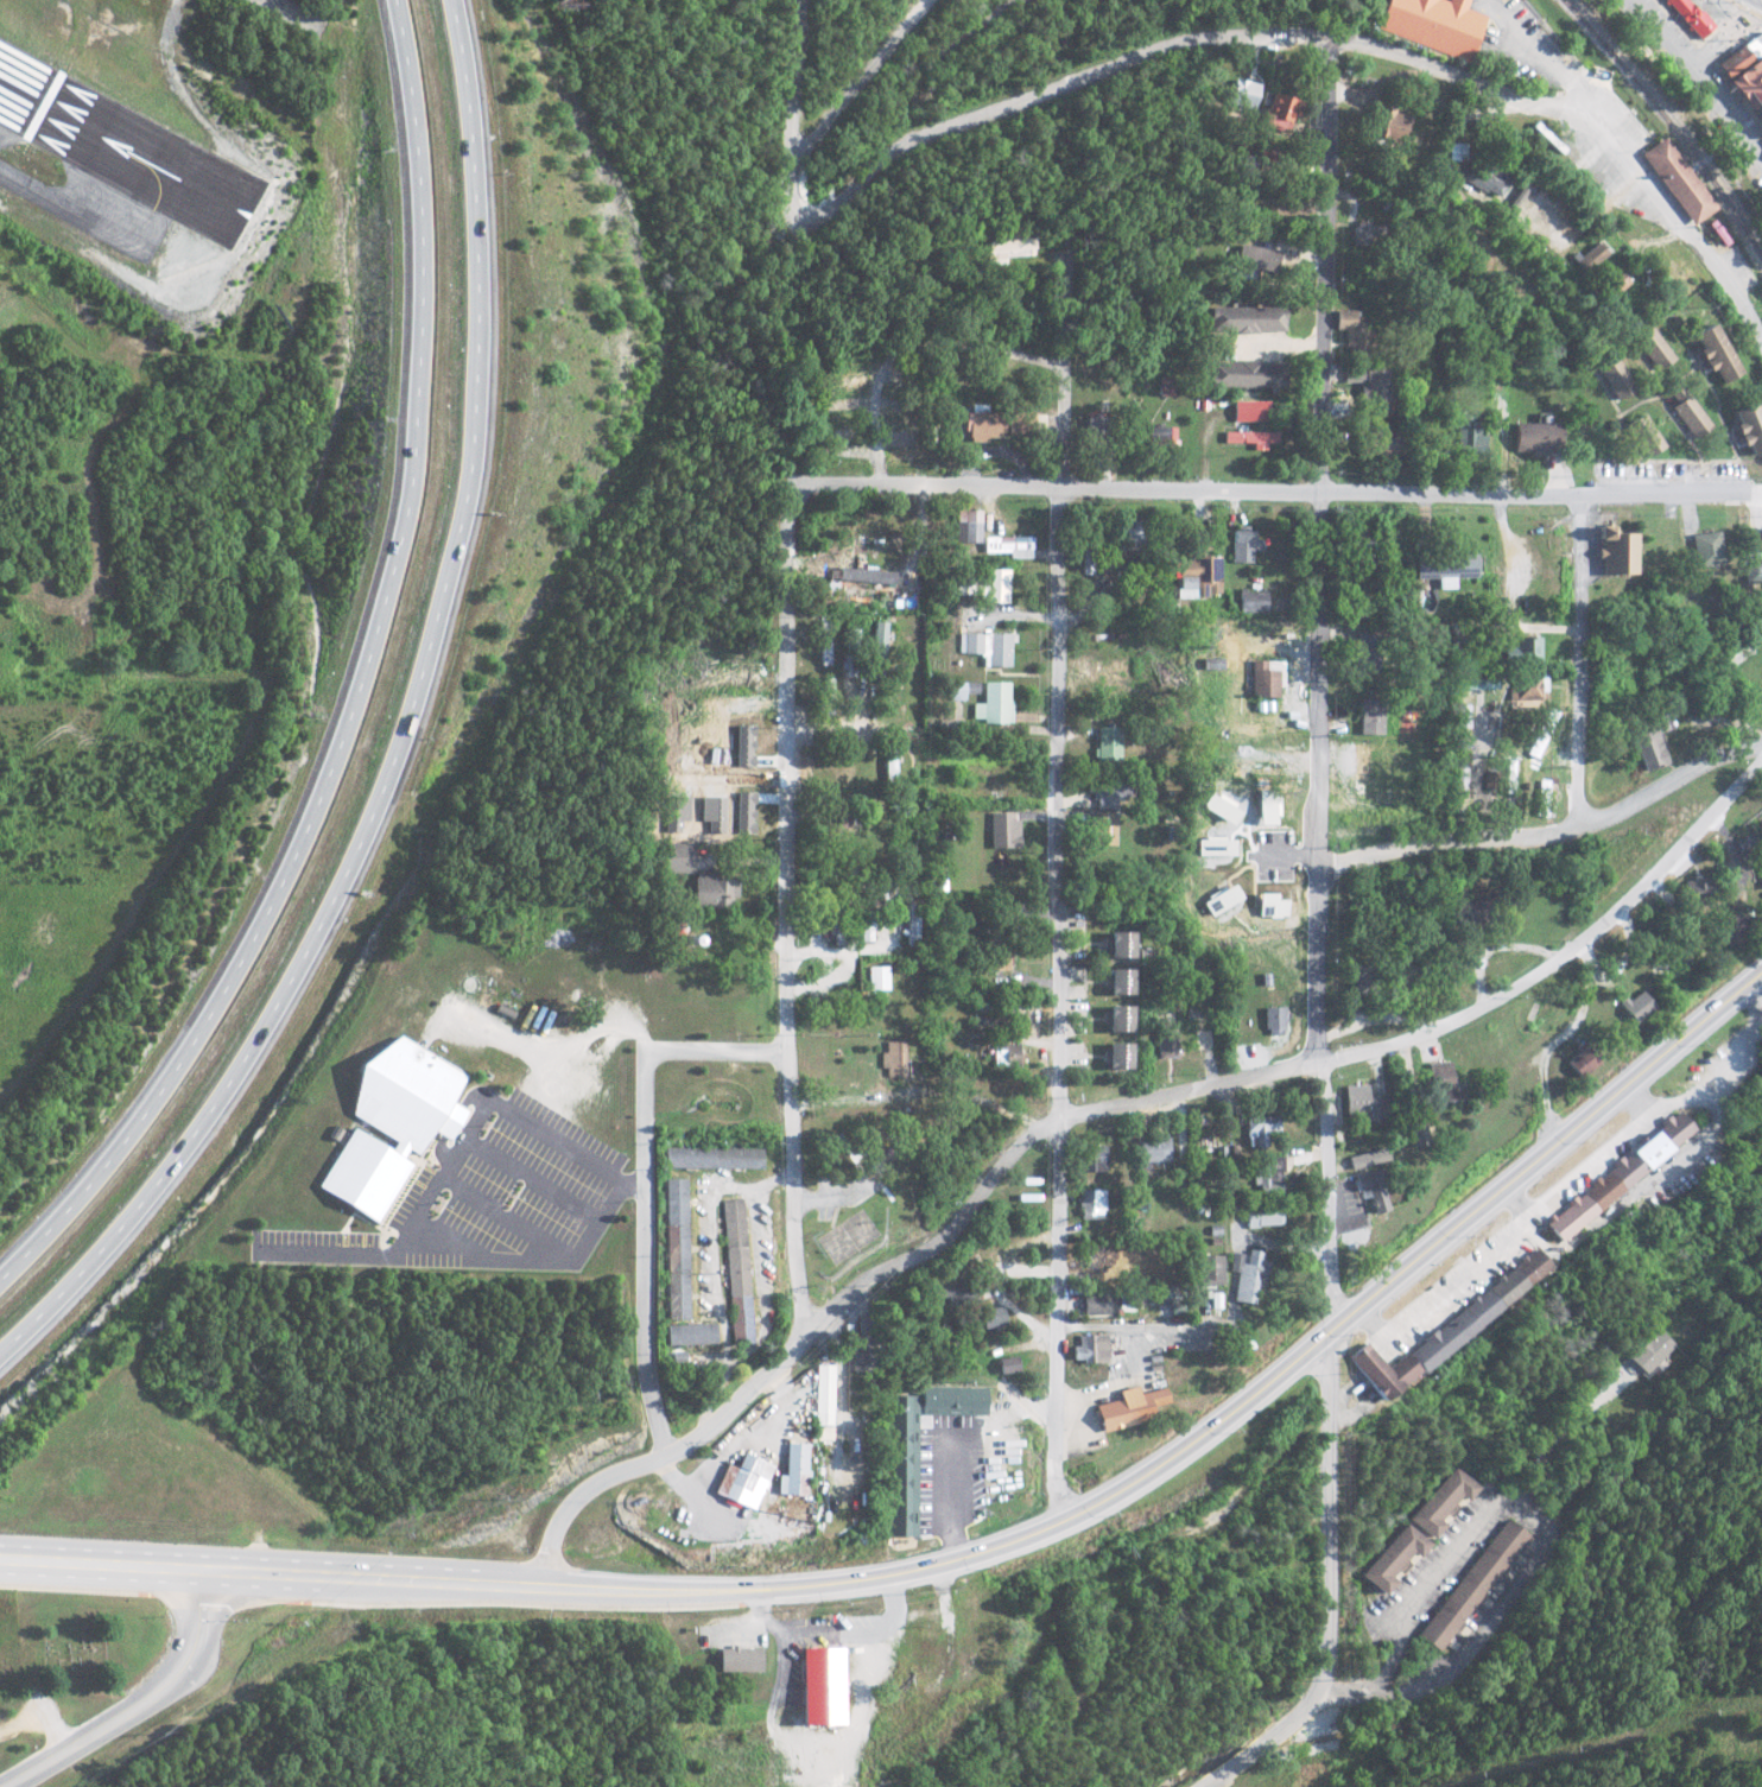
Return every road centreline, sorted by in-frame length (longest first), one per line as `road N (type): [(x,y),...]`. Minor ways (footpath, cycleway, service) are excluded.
road 1 (residential): [(1204,1786),(1308,1703),(1326,1652),(1330,1609),(1324,495),(1331,40)]
road 2 (primary): [(406,1577),(806,1584),(937,1565),(1006,1545),(1145,1479),(1197,1443),(1761,972)]
road 3 (residential): [(549,1582),(587,1494),(705,1439),(873,1279),(953,1231),(1018,1155),(1066,1119),(1389,1048),(1488,1008),(1609,921),(1761,767)]
road 4 (motorway): [(0,1355),(163,1184),(249,1054),(315,949),(412,693),(436,596),(464,393),(465,125),(447,0)]
road 5 (motorway): [(390,0),(410,133),(413,369),(380,593),(350,701),(316,800),(224,986),(119,1146),(0,1279)]
road 6 (residential): [(1069,1513),(1059,796),(1071,267)]
road 7 (residential): [(1761,320),(1615,126),(1470,85),(1394,52),(1305,36),(1167,45),(923,140),(892,158),(835,215),(803,218)]
road 8 (residential): [(1761,499),(828,483),(796,506)]
road 9 (residential): [(812,1333),(796,1054),(796,506)]
road 10 (residential): [(671,1453),(646,1374),(648,1060),(665,1050),(796,1054)]
road 11 (residential): [(1325,867),(1584,826),(1761,742)]
road 12 (primary): [(0,1559),(406,1577)]
road 13 (residential): [(1584,826),(1586,498)]
road 14 (residential): [(9,1786),(164,1693),(203,1630),(208,1570)]
road 15 (residential): [(881,484),(875,395),(886,363),(950,336),(1069,362)]
road 16 (residential): [(793,167),(935,0)]
road 17 (residential): [(1642,0),(1761,159)]
road 18 (residential): [(793,167),(808,0)]
road 19 (residential): [(925,782),(1059,796)]
road 20 (residential): [(915,740),(925,782),(912,863)]
road 21 (residential): [(794,733),(915,740)]

